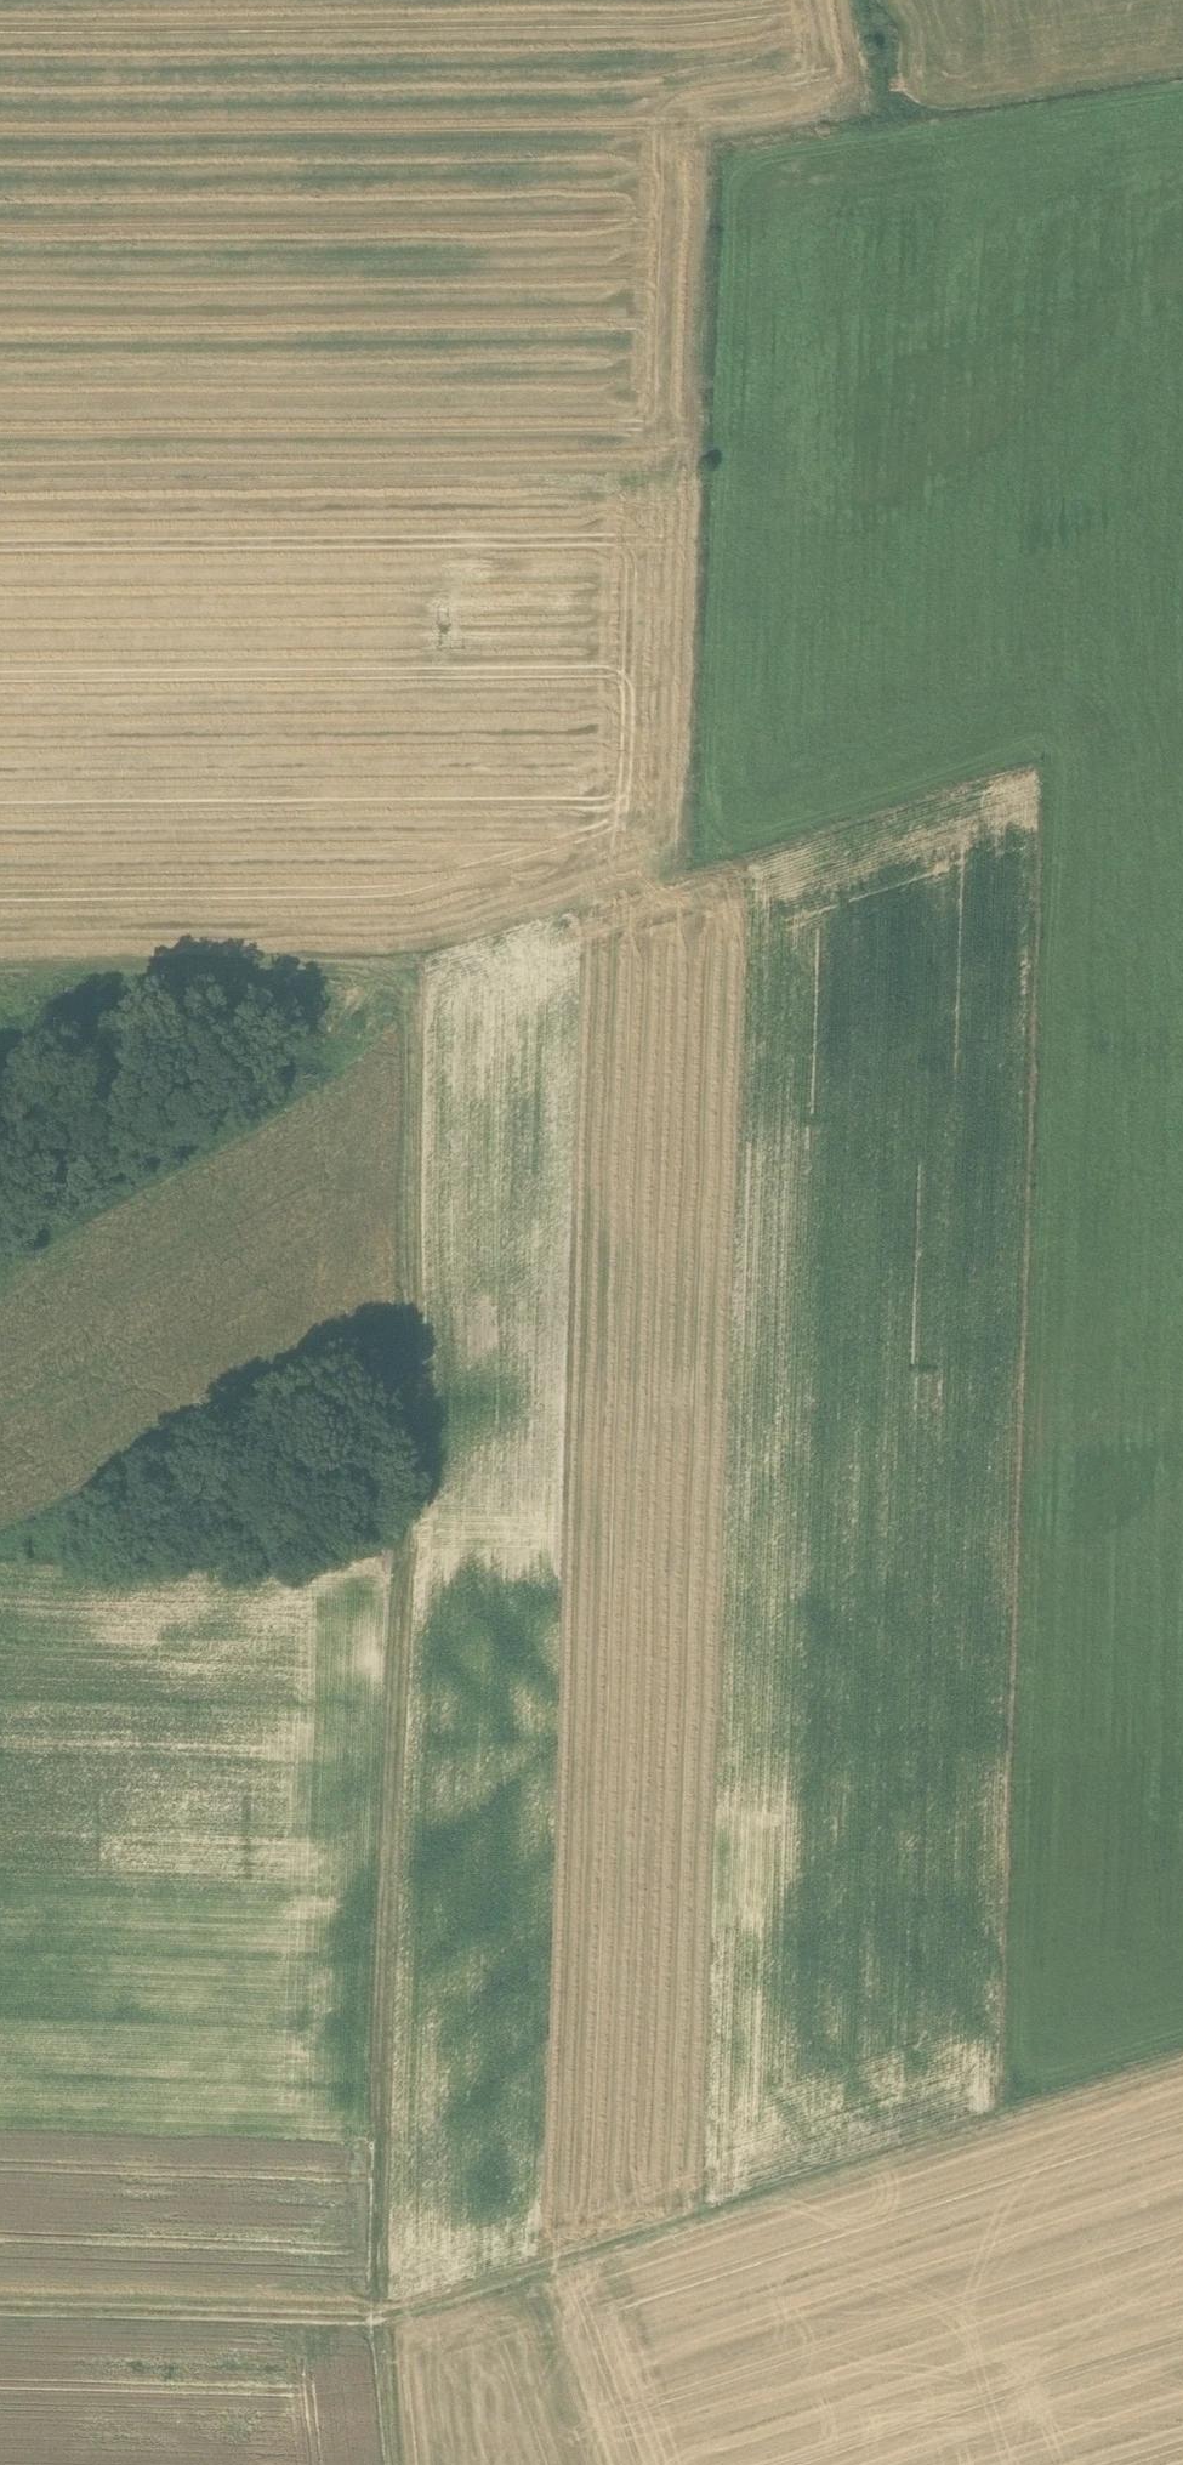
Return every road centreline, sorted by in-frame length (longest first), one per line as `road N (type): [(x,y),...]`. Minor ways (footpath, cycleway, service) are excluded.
road 1 (track): [(0,970),(420,965),(375,2315),(0,2313)]
road 2 (track): [(375,2315),(389,2464)]

